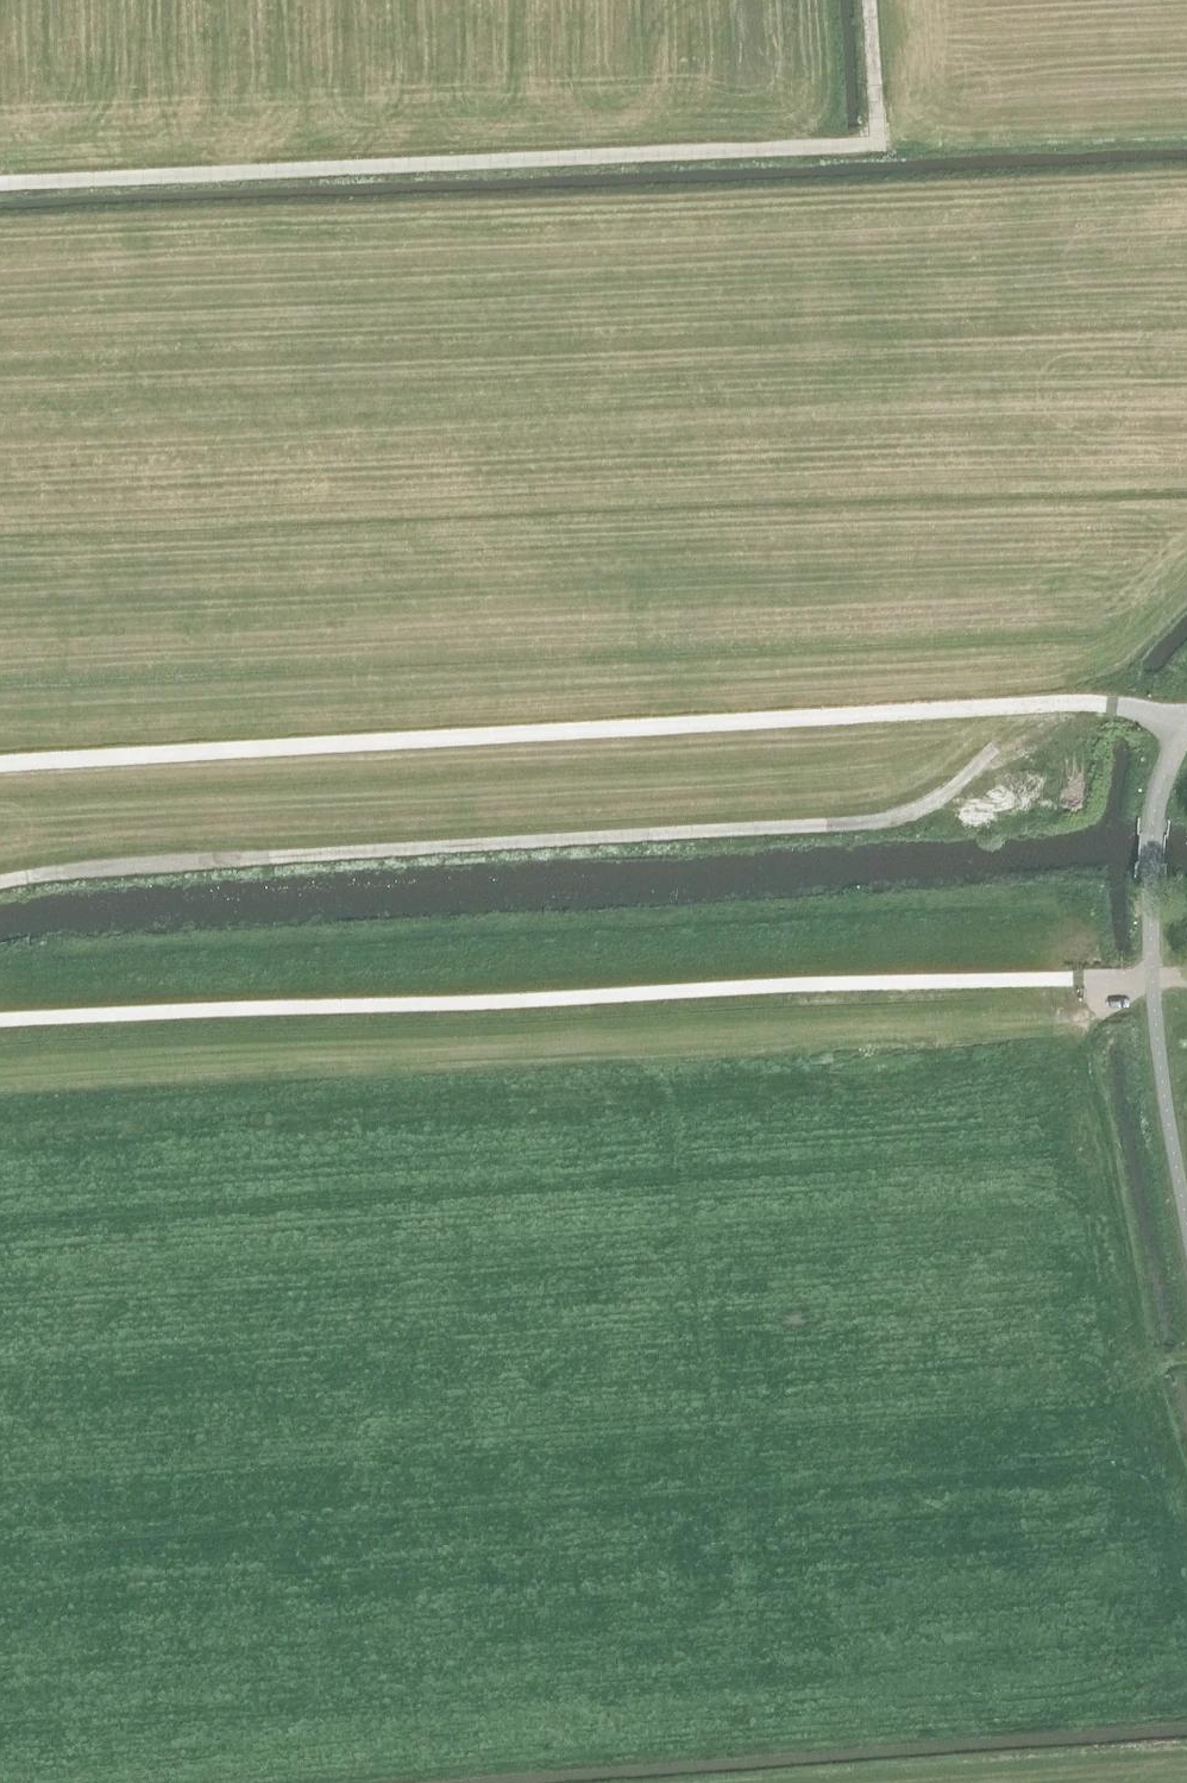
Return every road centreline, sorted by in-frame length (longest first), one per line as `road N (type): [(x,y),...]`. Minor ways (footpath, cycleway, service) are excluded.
road 1 (track): [(0,183),(877,143),(869,0)]

